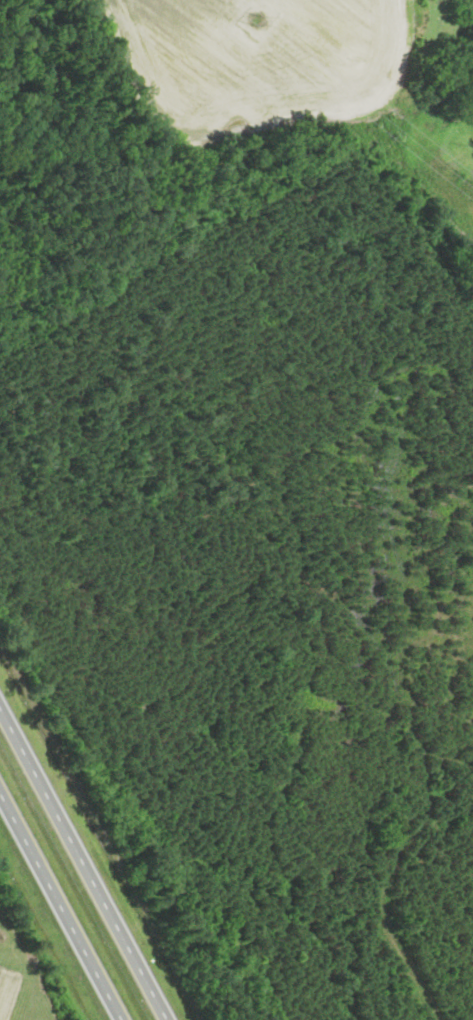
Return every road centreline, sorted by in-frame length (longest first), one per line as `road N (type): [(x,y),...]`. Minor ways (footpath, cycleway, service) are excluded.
road 1 (motorway): [(166,1019),(0,711)]
road 2 (motorway): [(0,794),(121,1019)]

